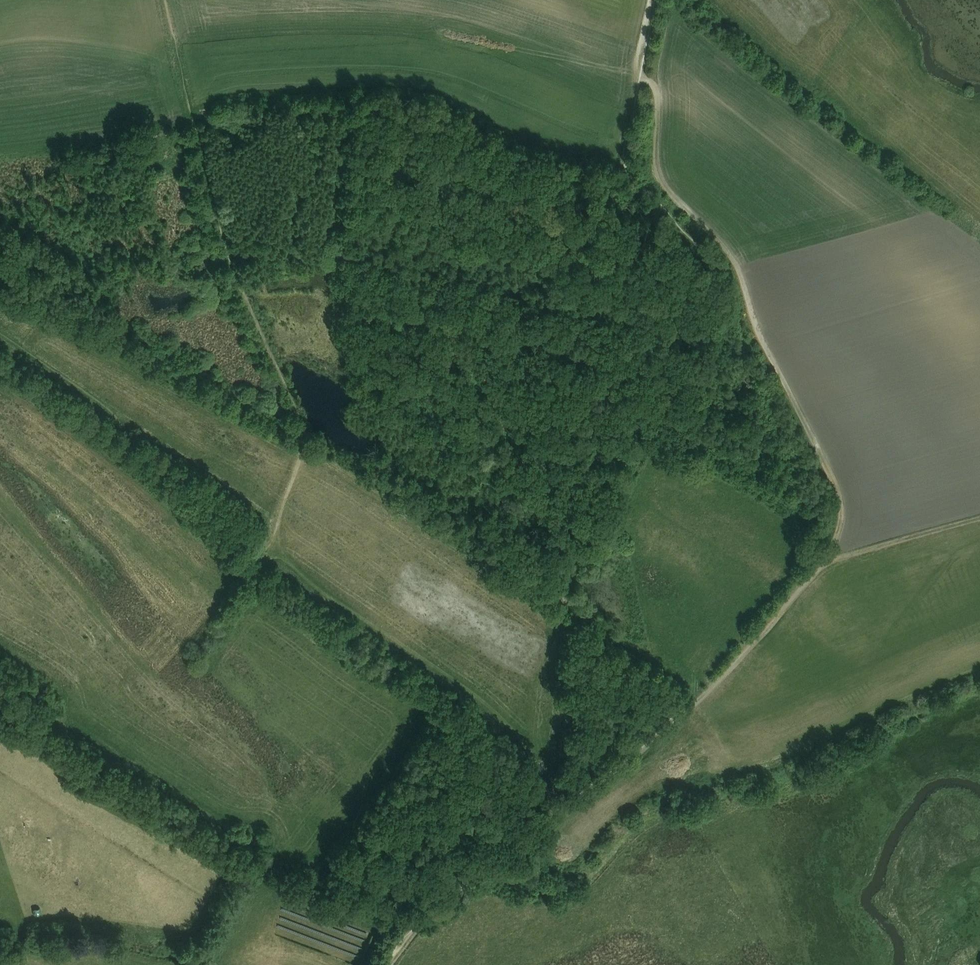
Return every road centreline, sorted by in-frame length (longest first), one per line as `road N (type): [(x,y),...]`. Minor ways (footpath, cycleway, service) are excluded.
road 1 (track): [(640,77),(655,95),(657,180),(736,262),(757,330),(841,493),(841,530),(830,555),(685,713),(621,774),(557,813)]
road 2 (track): [(557,813),(409,935),(388,964)]

